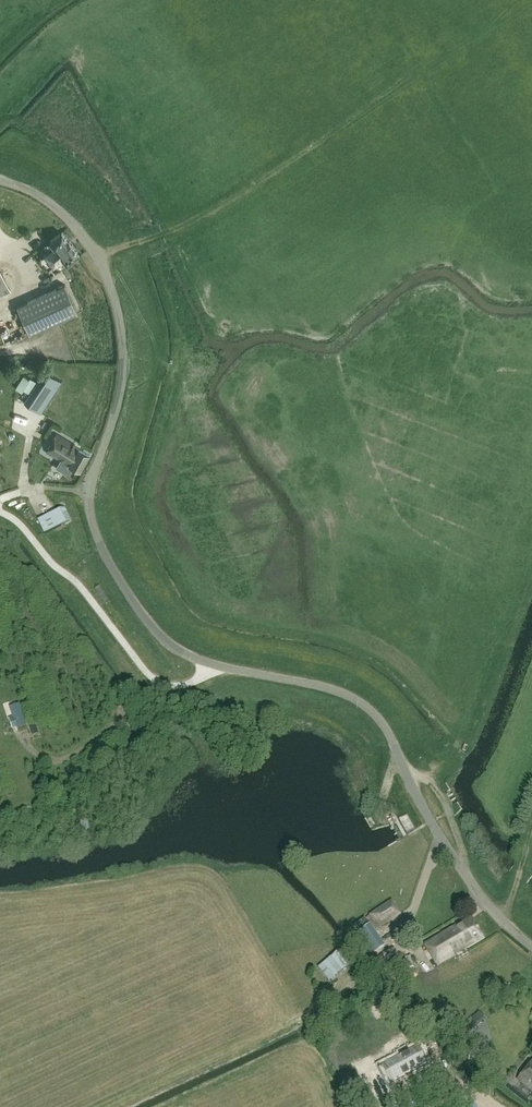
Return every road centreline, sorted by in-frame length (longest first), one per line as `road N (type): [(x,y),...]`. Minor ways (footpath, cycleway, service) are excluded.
road 1 (unclassified): [(531,947),(461,869),(370,710),(327,687),(193,658),(141,615),(103,551),(90,507),(122,376),(116,303),(96,255),(68,219),(0,179)]

